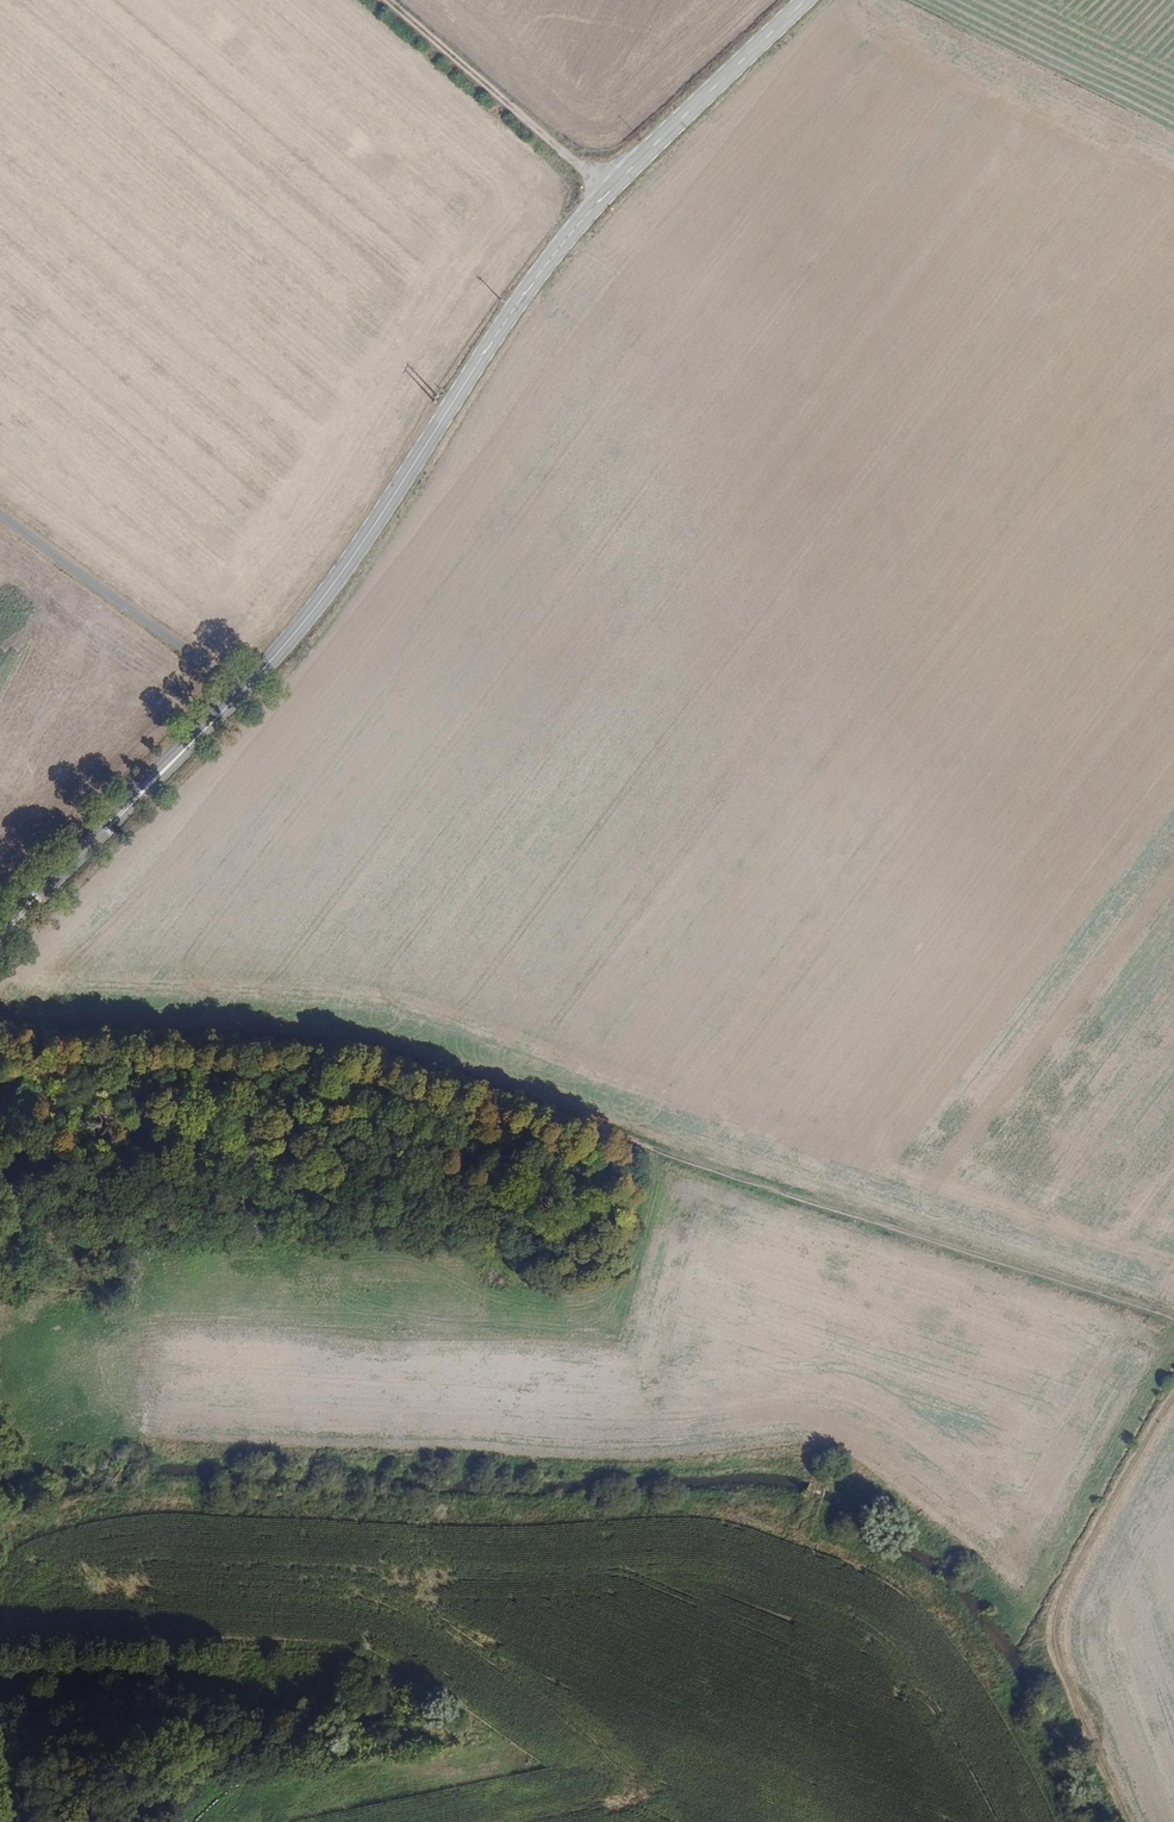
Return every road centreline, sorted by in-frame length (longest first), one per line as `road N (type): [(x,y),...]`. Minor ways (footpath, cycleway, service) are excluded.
road 1 (secondary): [(806,0),(610,190),(530,287),(323,597),(243,691)]
road 2 (track): [(1126,1821),(1055,1646),(1057,1612),(1173,1399)]
road 3 (secondary): [(243,691),(0,933)]
road 4 (residential): [(0,514),(243,691)]
road 5 (track): [(389,0),(610,190)]

